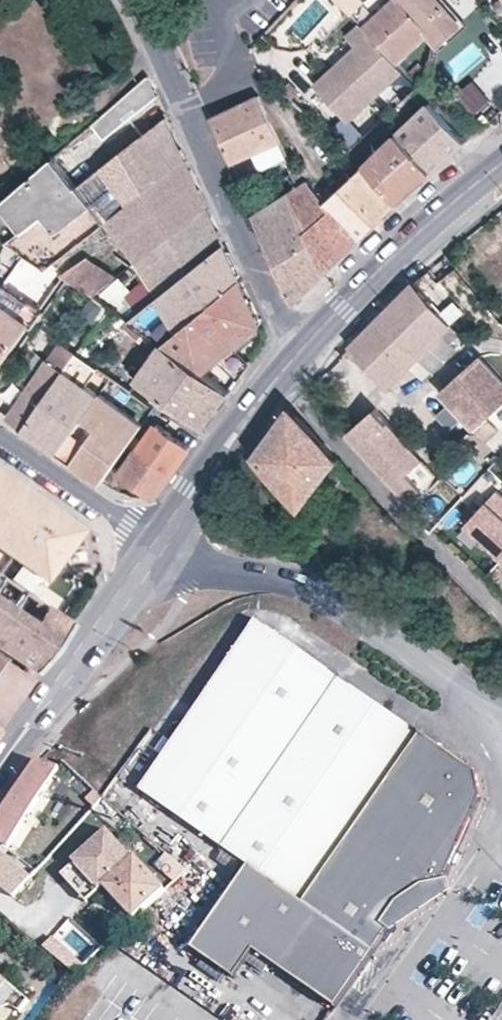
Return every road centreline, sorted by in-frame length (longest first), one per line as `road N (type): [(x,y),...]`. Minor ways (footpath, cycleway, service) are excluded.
road 1 (residential): [(296,351),(132,0)]
road 2 (unclassified): [(277,374),(501,614)]
road 3 (primary): [(501,164),(415,231),(296,351)]
road 4 (primary): [(161,549),(0,761)]
road 5 (primary): [(277,374),(161,549)]
road 6 (tertiary): [(161,549),(0,438)]

